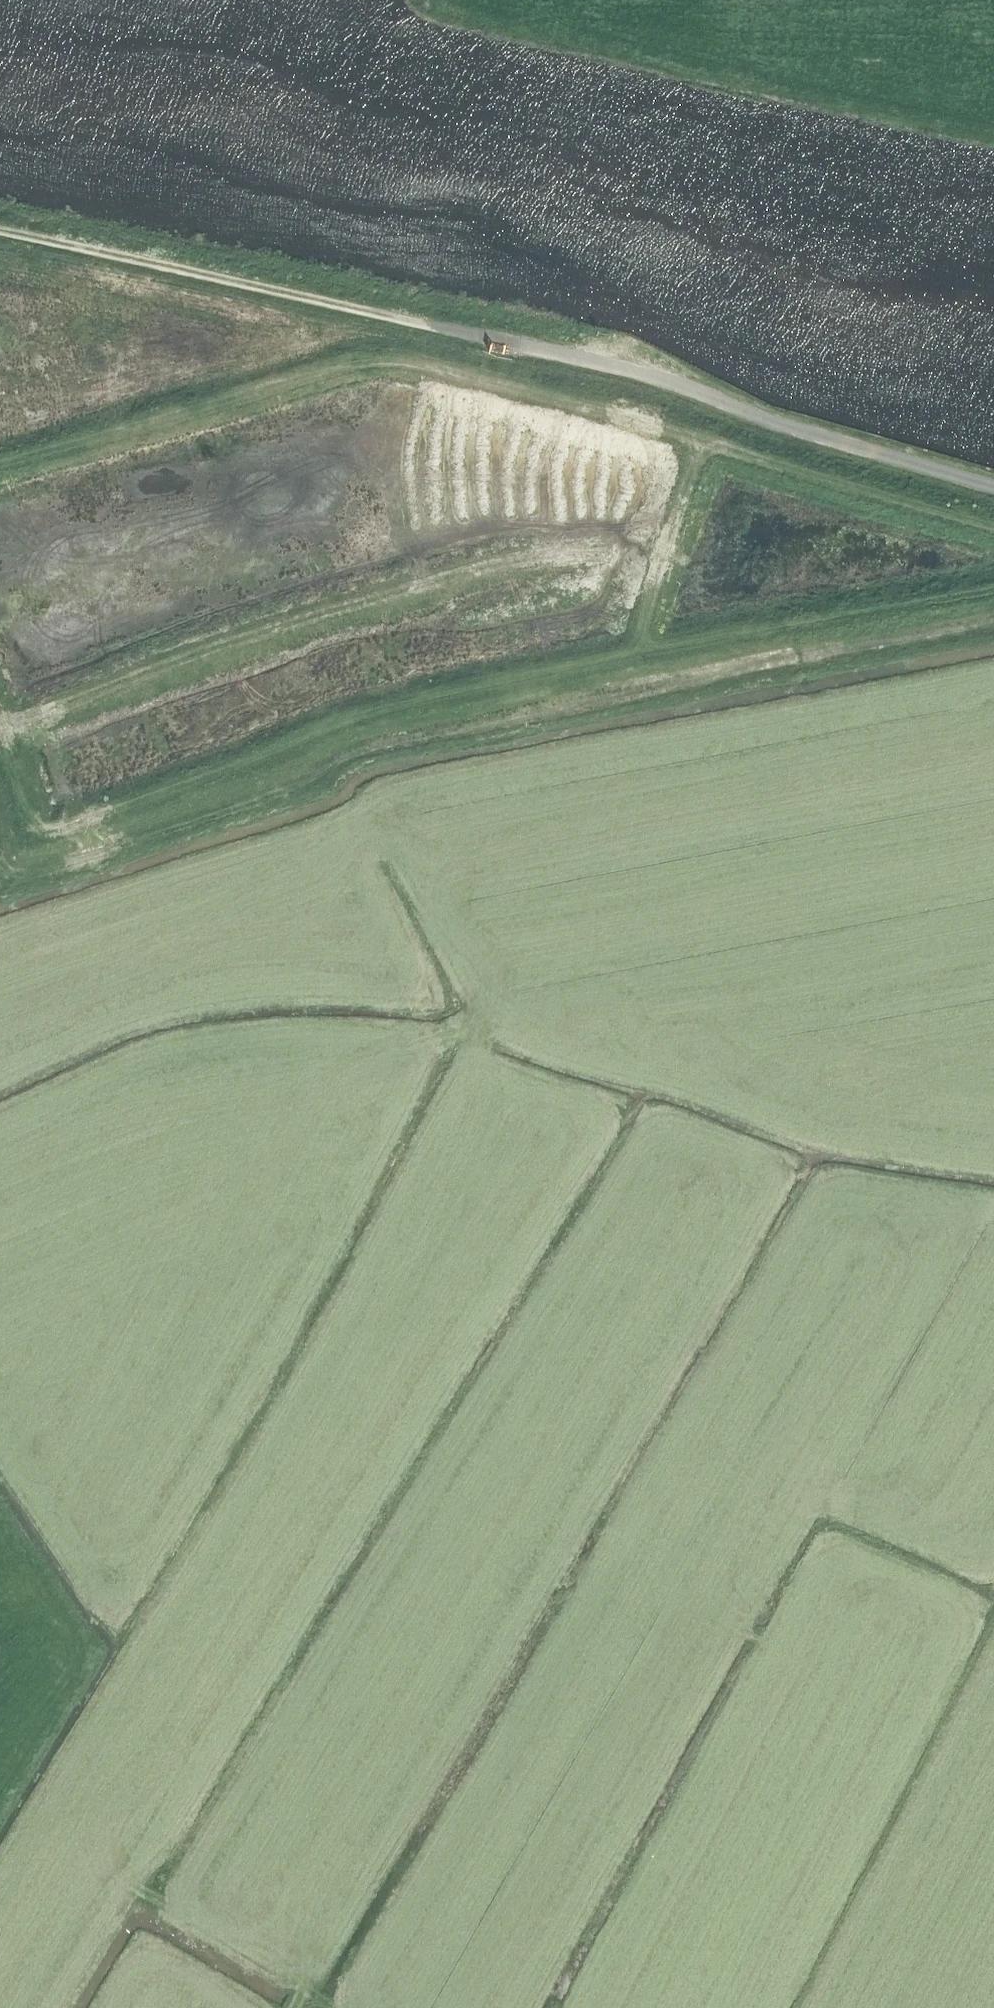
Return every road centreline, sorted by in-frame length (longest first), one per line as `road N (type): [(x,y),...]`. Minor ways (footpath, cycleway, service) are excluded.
road 1 (residential): [(993,487),(618,368),(249,280),(0,231)]

